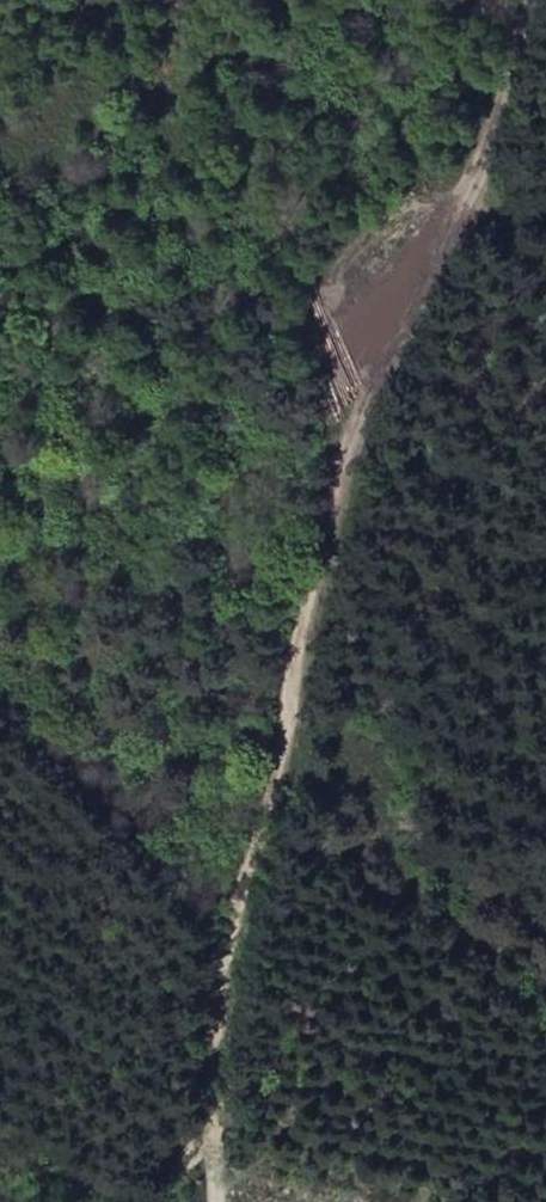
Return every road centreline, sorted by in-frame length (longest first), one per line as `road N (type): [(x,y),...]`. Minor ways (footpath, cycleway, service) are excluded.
road 1 (track): [(198,1201),(202,1004),(303,529),(524,0)]

